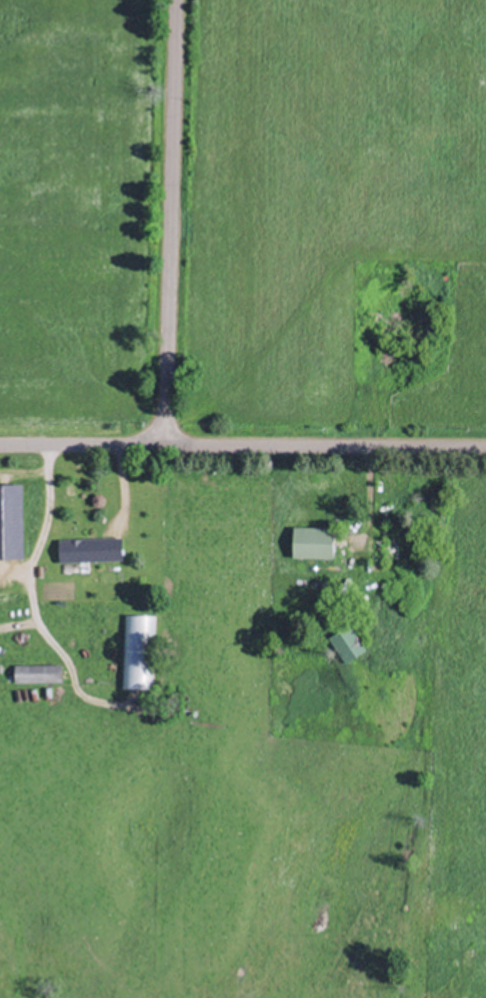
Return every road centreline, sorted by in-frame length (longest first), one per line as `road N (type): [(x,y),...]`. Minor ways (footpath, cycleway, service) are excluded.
road 1 (residential): [(161,440),(173,0)]
road 2 (residential): [(485,443),(161,440)]
road 3 (residential): [(161,440),(0,440)]

